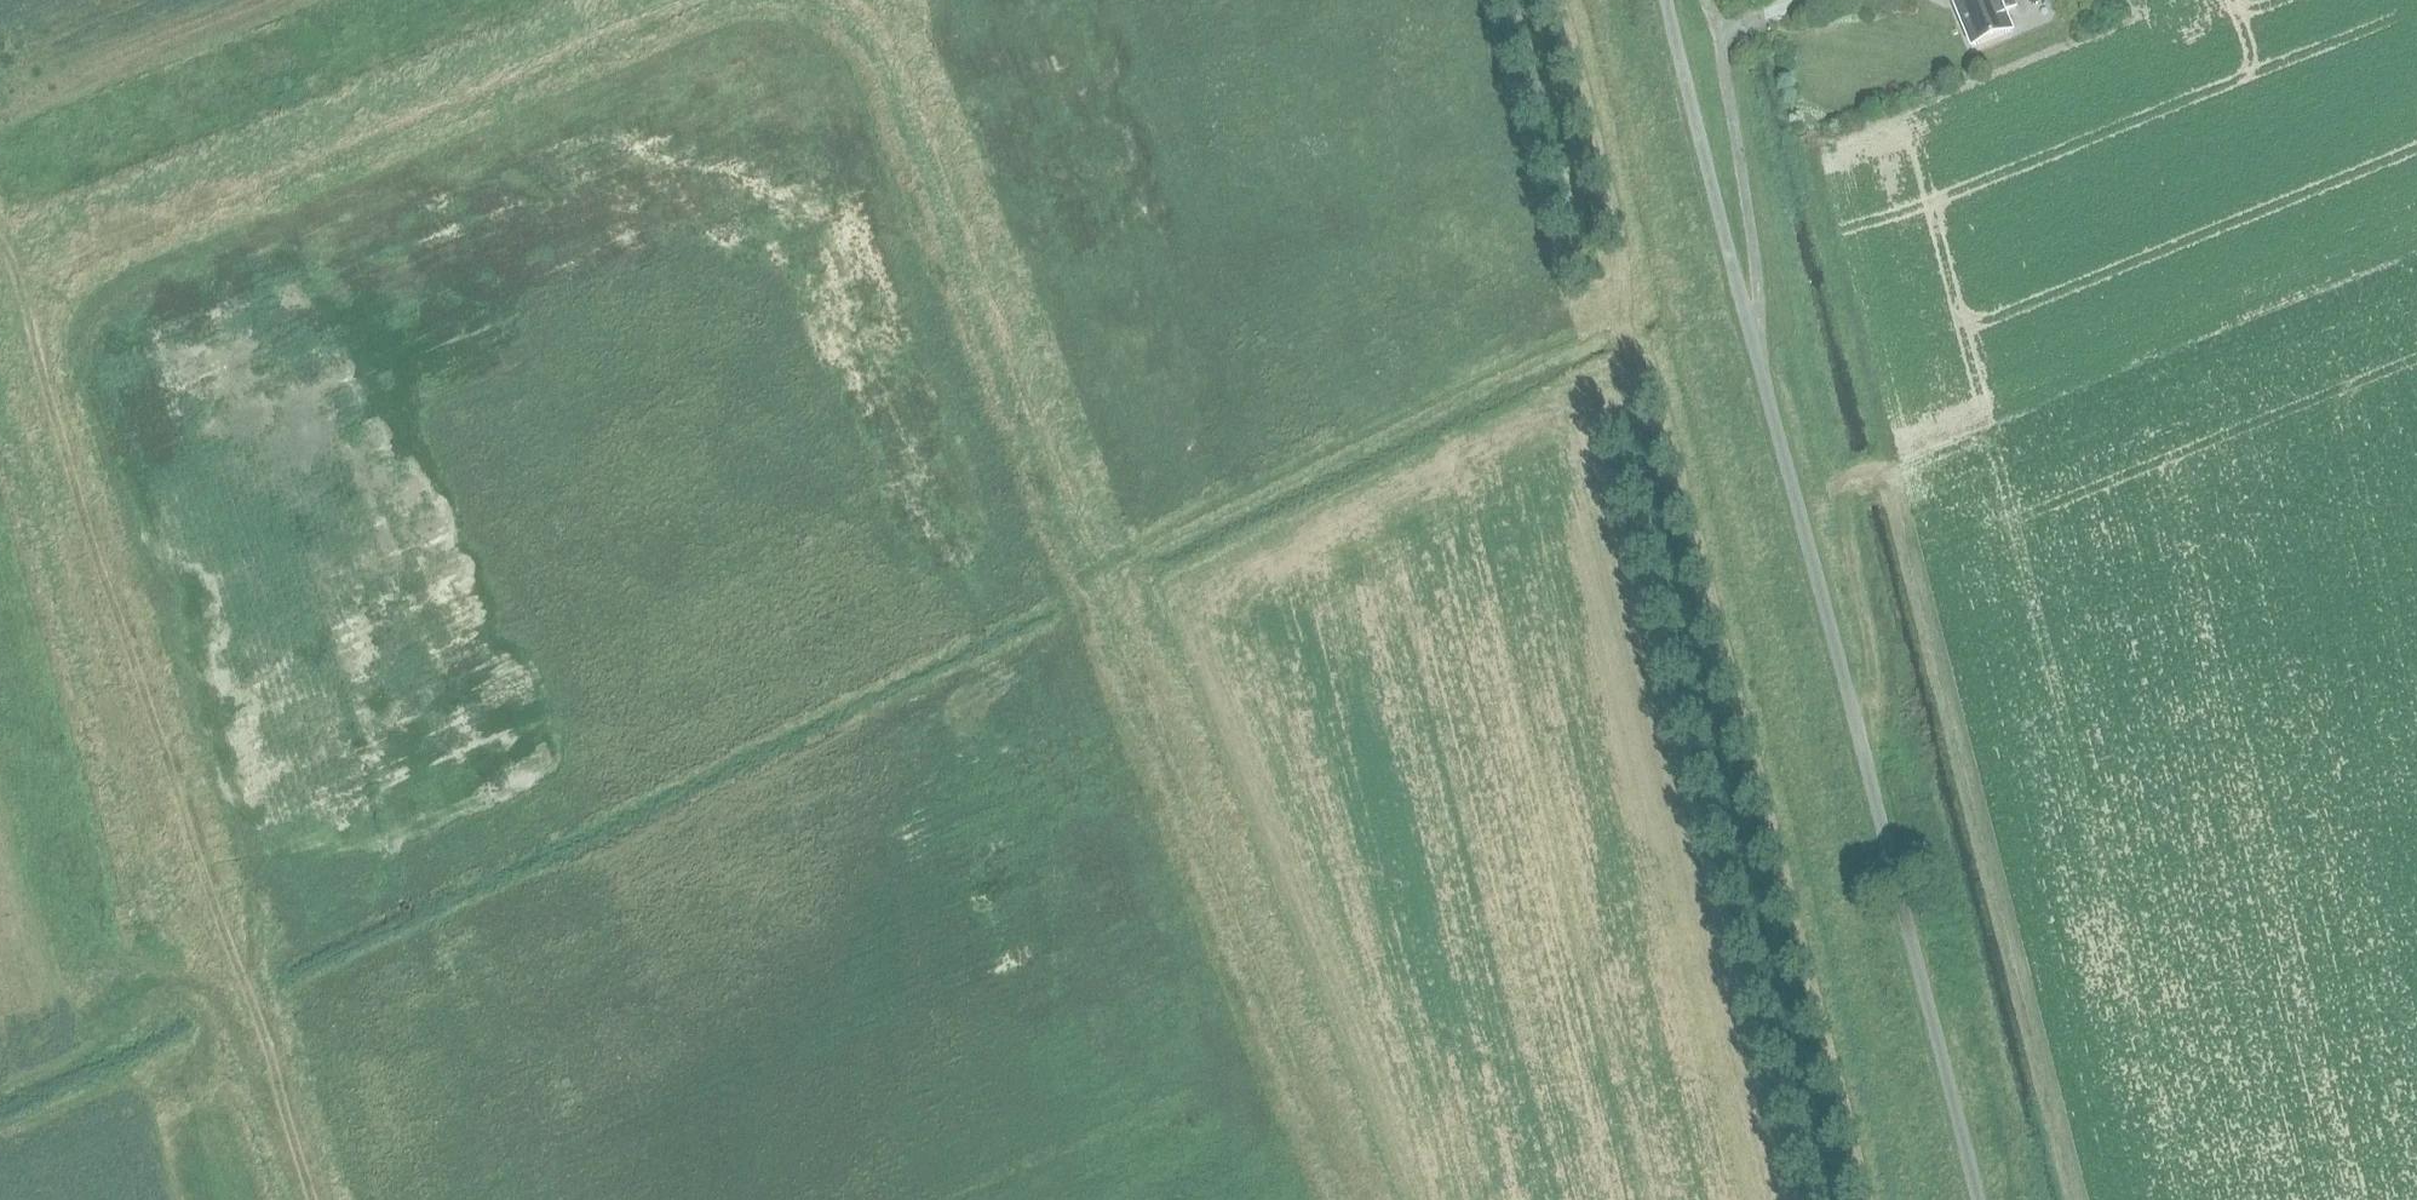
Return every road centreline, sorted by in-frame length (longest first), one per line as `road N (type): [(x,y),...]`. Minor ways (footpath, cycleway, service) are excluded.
road 1 (unclassified): [(1979,1199),(1669,0)]

